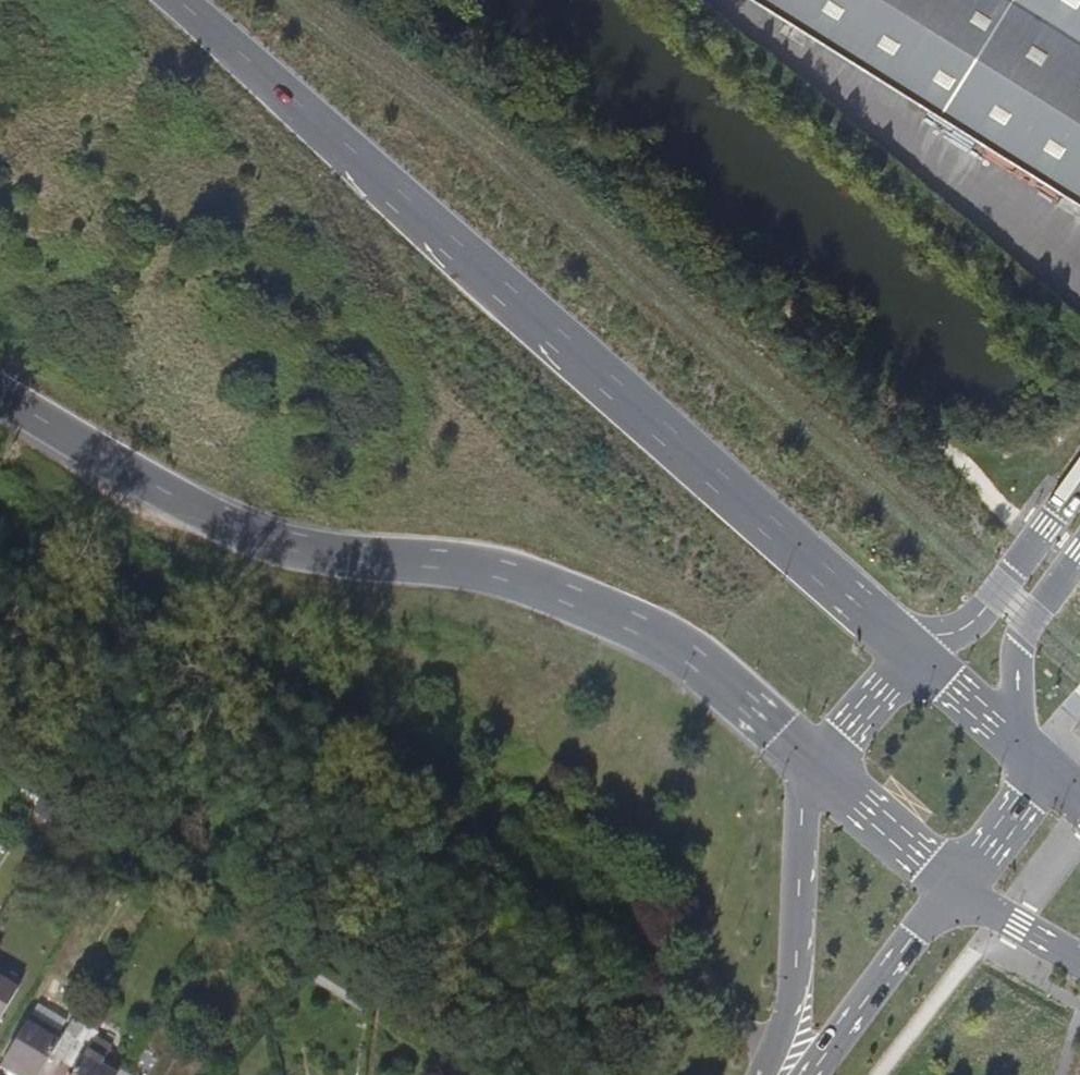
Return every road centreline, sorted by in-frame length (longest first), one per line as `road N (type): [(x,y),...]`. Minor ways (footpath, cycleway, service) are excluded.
road 1 (trunk): [(917,656),(585,366),(471,248),(192,0)]
road 2 (trunk): [(0,405),(258,546),(464,562),(586,600),(698,659),(819,766)]
road 3 (tertiary): [(819,766),(803,806),(795,971),(778,1041),(760,1074)]
road 4 (tertiary): [(807,1074),(957,882)]
road 5 (secondary): [(1079,483),(982,613),(917,656)]
road 6 (secondary): [(1028,754),(1016,671),(1022,638),(1079,552)]
road 7 (secondary): [(819,766),(957,882)]
road 8 (secondary): [(957,882),(1026,799),(1028,754)]
road 9 (secondary): [(1028,754),(917,656)]
road 10 (secondary): [(917,656),(819,766)]
road 11 (secondary): [(957,882),(1079,959)]

